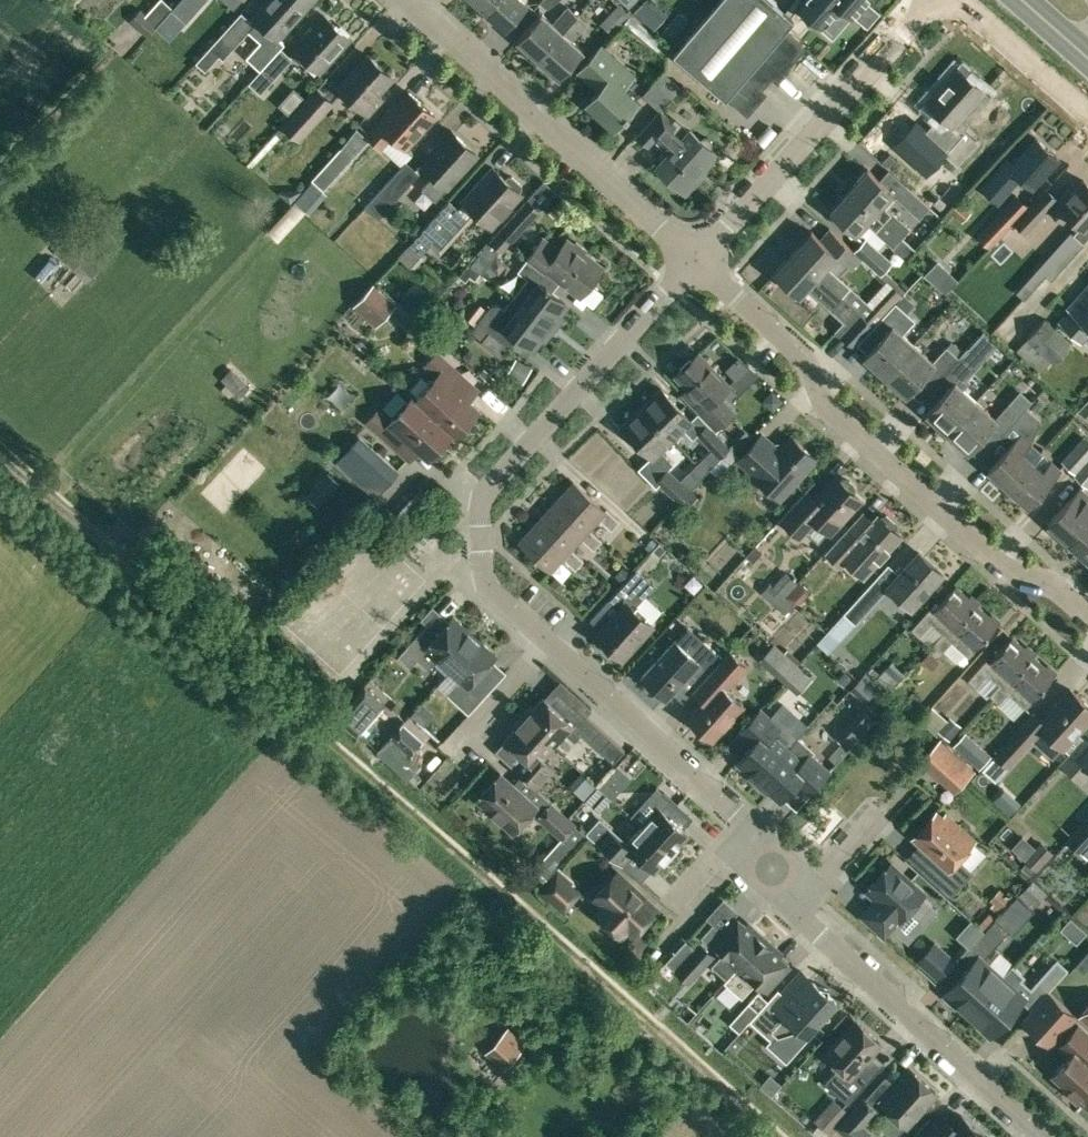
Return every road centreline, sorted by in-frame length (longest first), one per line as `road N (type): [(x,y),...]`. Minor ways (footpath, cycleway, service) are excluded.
road 1 (residential): [(1087,617),(1062,594),(1008,573),(830,415),(808,360),(699,261)]
road 2 (residential): [(546,640),(494,591),(484,556),(489,495),(699,261)]
road 3 (track): [(661,1022),(650,1033),(308,737)]
road 4 (track): [(308,737),(0,463)]
road 5 (residential): [(699,261),(408,0)]
road 6 (residential): [(699,261),(928,0)]
road 7 (residential): [(1049,1136),(794,913)]
road 8 (residential): [(752,831),(546,640)]
road 9 (residential): [(1087,123),(950,0)]
road 10 (residential): [(476,748),(462,730),(546,640)]
road 11 (residential): [(794,913),(880,812)]

